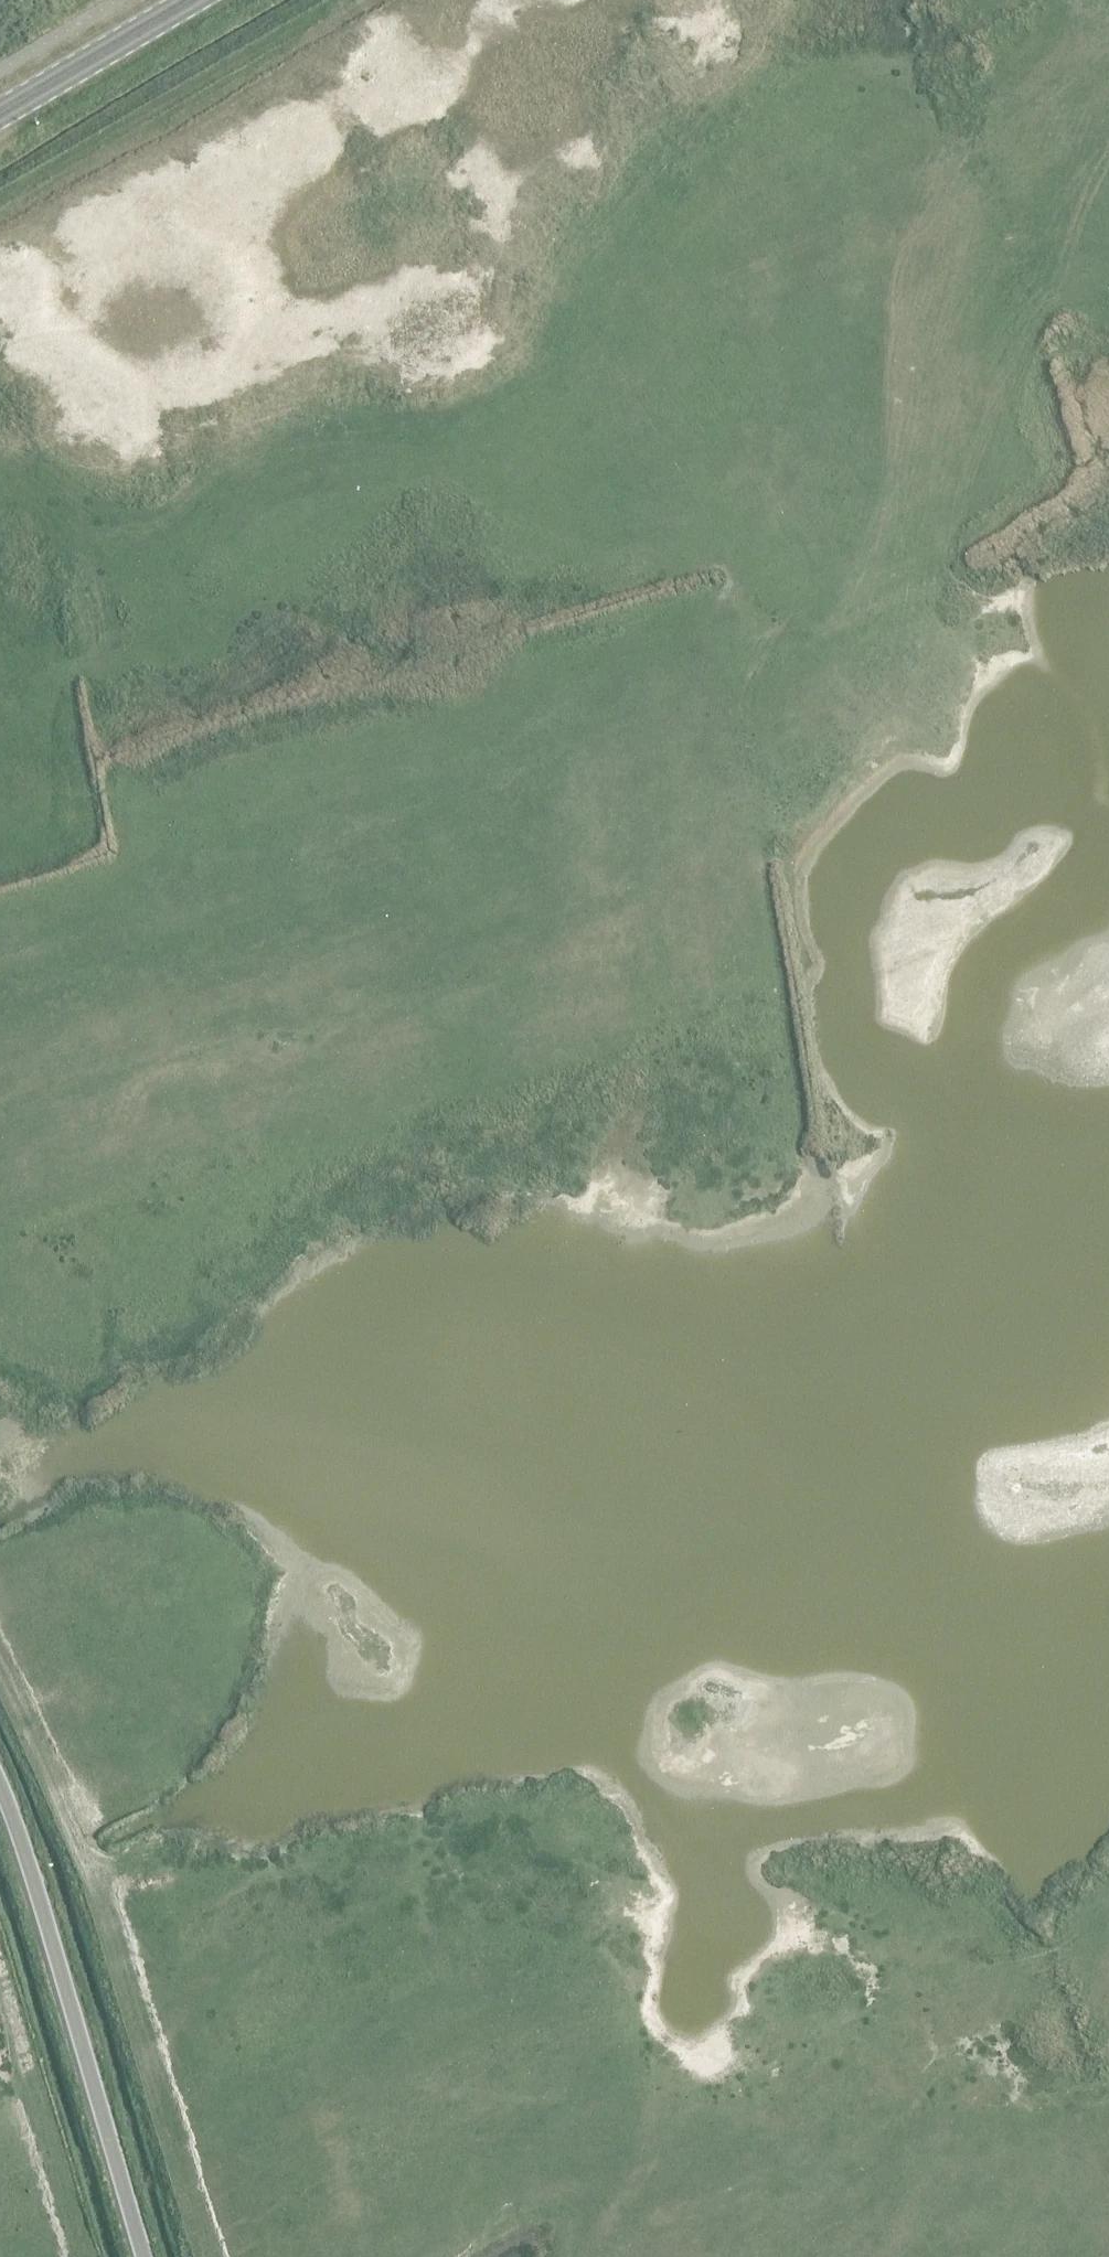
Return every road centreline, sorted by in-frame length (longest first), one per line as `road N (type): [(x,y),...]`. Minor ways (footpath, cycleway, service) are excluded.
road 1 (unclassified): [(152,2256),(0,1780)]
road 2 (secondary): [(0,114),(191,0)]

